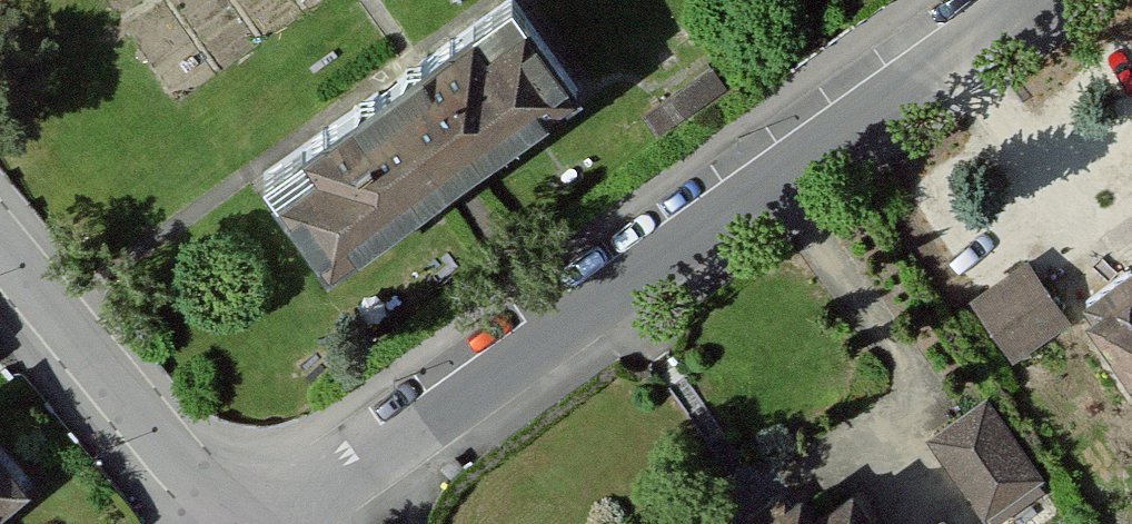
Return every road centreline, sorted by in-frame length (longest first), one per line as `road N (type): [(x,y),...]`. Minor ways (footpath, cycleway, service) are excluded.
road 1 (residential): [(1017,0),(458,408),(359,462),(219,508)]
road 2 (residential): [(0,247),(189,472)]

